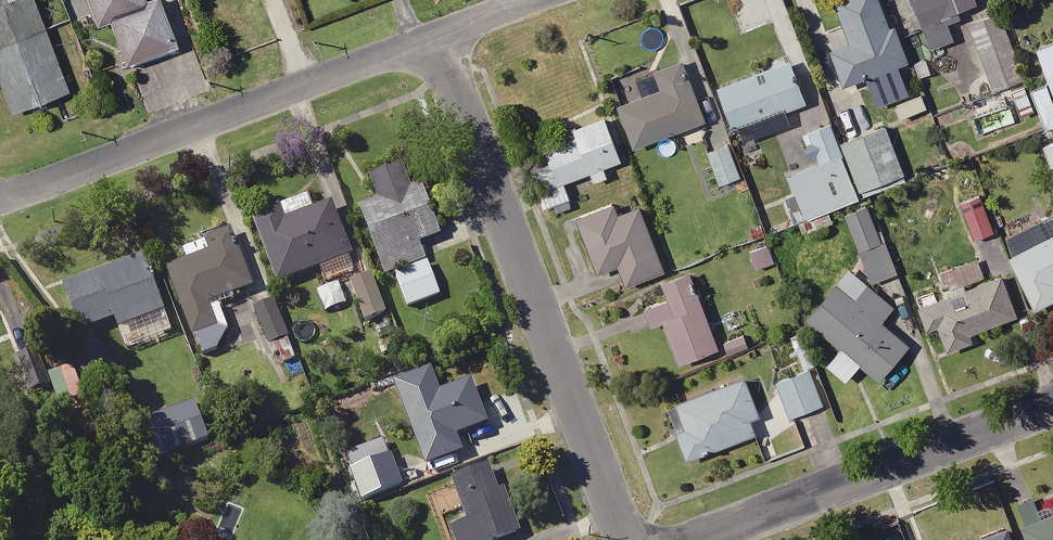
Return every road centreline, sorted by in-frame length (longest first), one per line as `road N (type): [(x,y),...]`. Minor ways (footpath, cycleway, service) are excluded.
road 1 (residential): [(629,539),(436,37)]
road 2 (residential): [(0,200),(436,37)]
road 3 (residential): [(731,539),(1052,412)]

